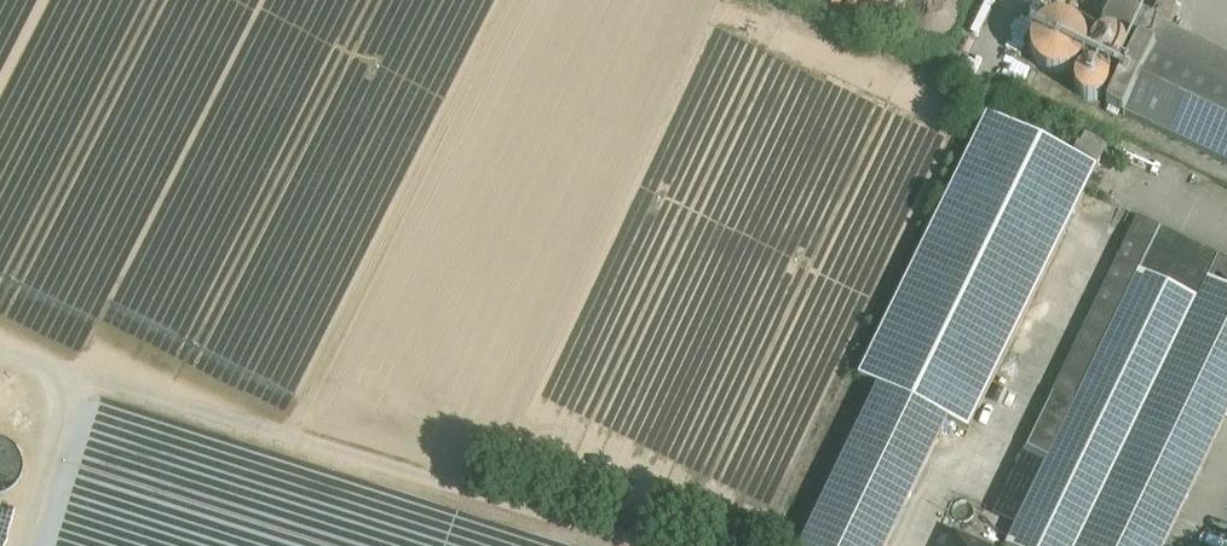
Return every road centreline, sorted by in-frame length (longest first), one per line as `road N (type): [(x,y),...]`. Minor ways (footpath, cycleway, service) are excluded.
road 1 (track): [(25,358),(654,545)]

